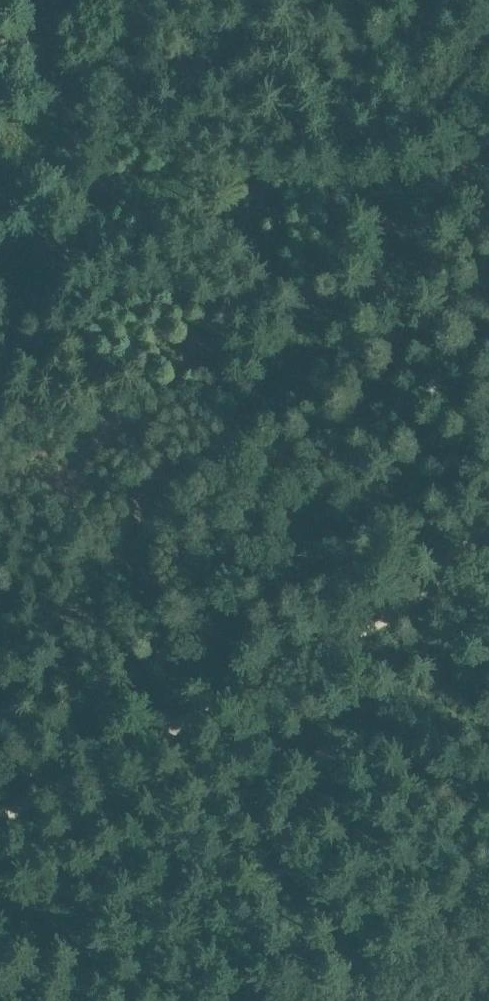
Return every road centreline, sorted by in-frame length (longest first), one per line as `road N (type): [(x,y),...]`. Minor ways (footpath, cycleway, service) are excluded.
road 1 (track): [(0,824),(414,597),(488,530)]

